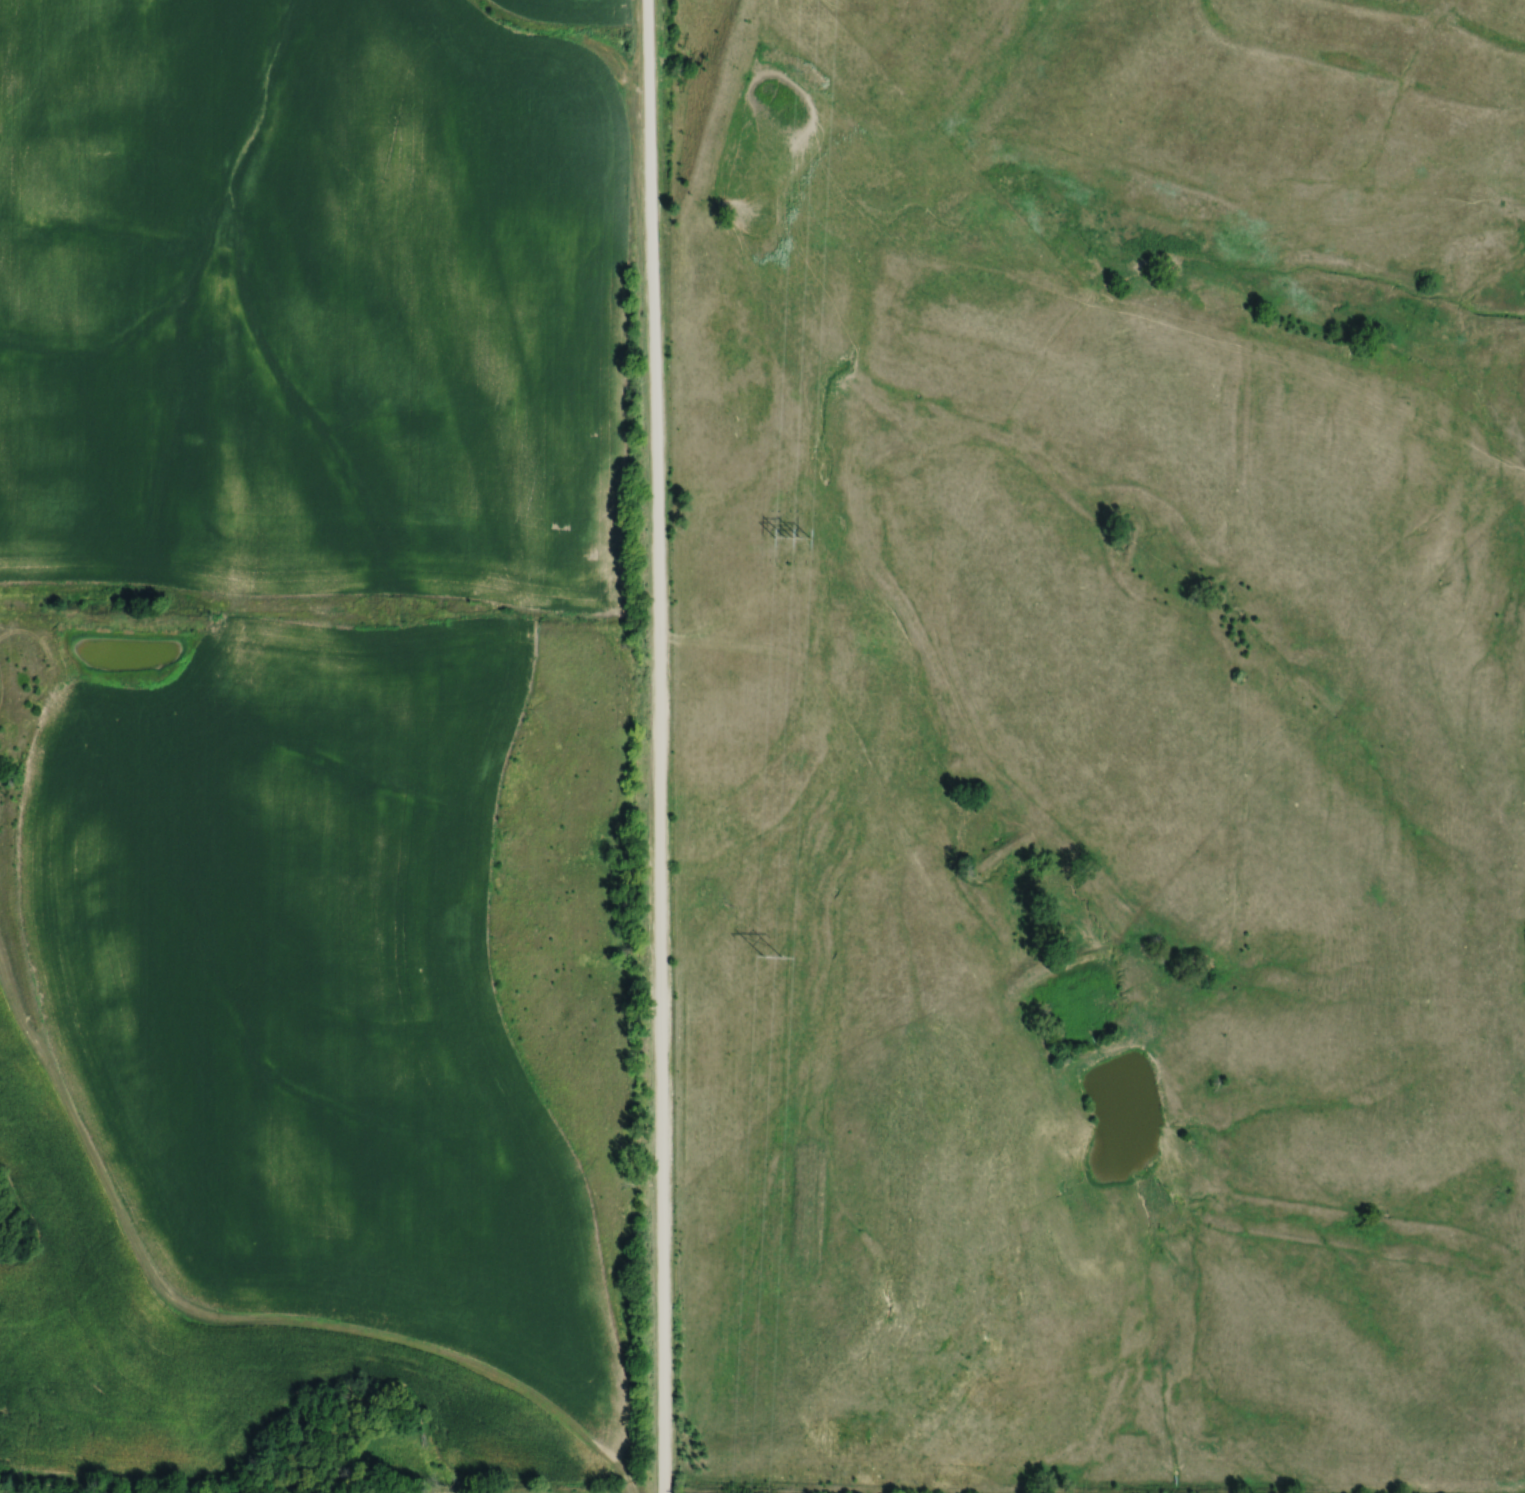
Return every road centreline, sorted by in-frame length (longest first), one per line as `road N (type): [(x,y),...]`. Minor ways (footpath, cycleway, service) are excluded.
road 1 (residential): [(646,0),(664,1492)]

